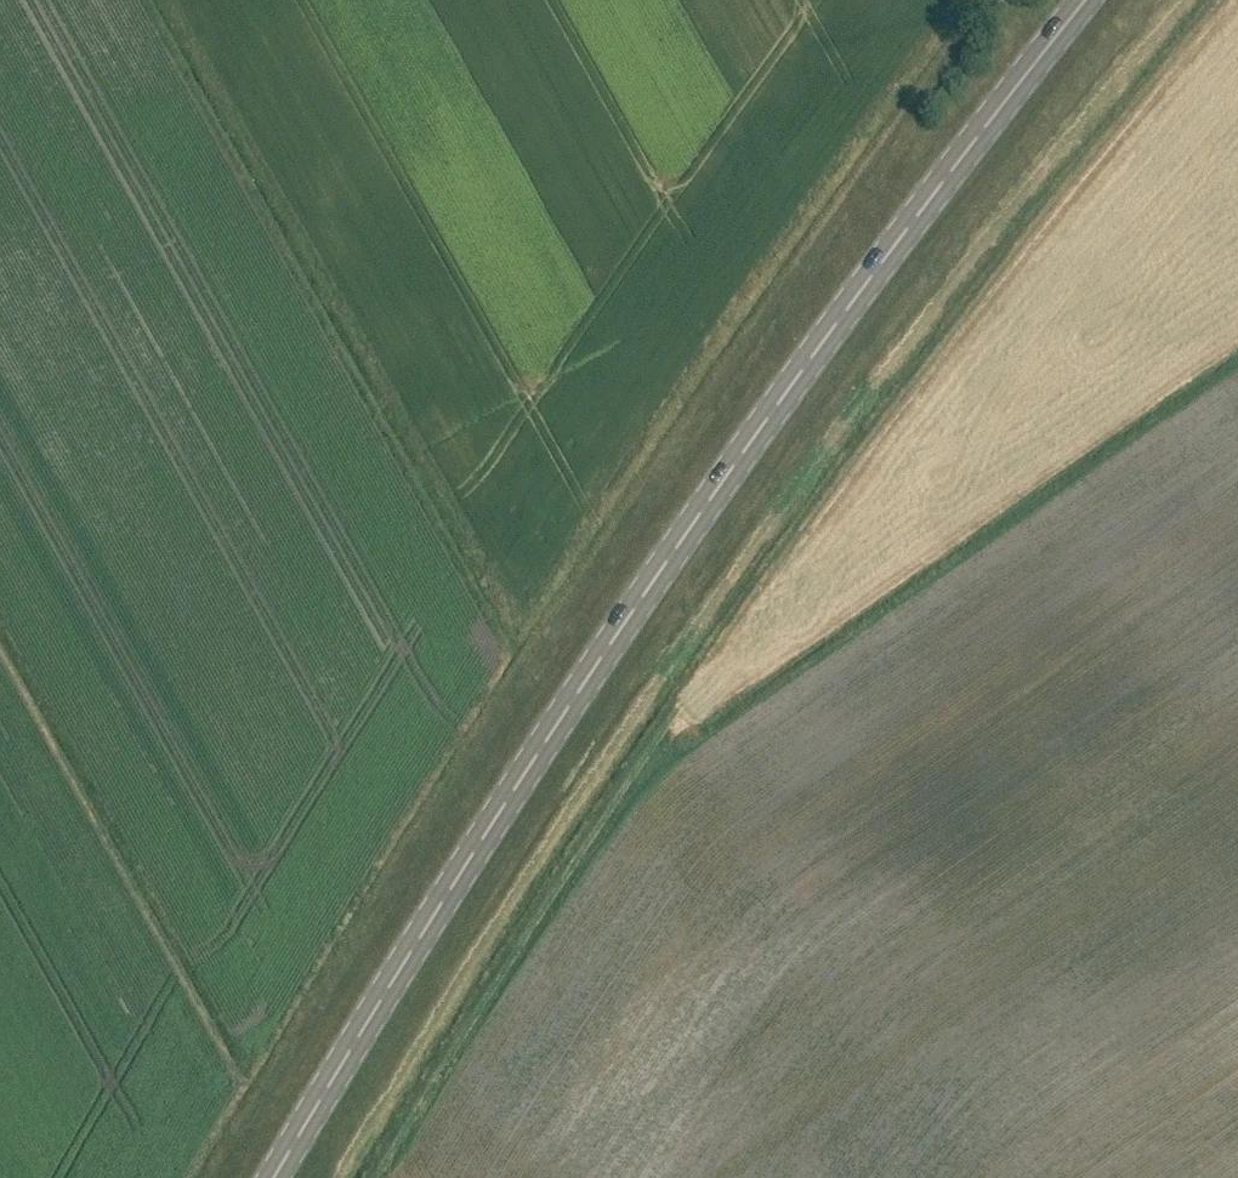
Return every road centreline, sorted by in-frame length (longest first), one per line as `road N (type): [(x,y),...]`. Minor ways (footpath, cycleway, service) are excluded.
road 1 (primary): [(276,1177),(605,651),(760,425),(1086,0)]

